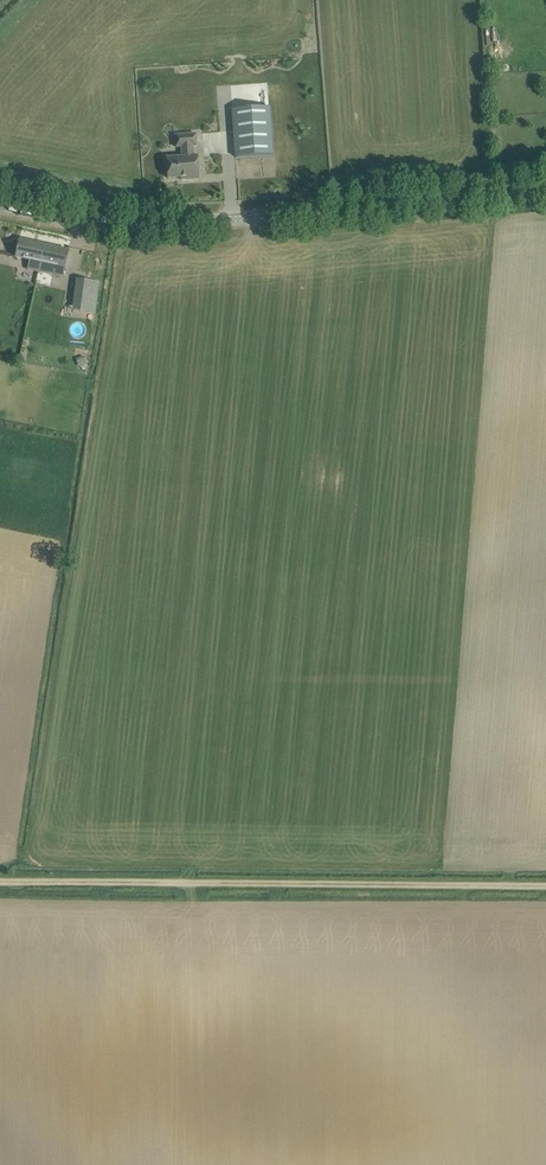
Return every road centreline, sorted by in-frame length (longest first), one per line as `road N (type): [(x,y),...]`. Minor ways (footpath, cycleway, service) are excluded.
road 1 (tertiary): [(545,191),(152,223),(0,204)]
road 2 (track): [(0,883),(545,889)]

